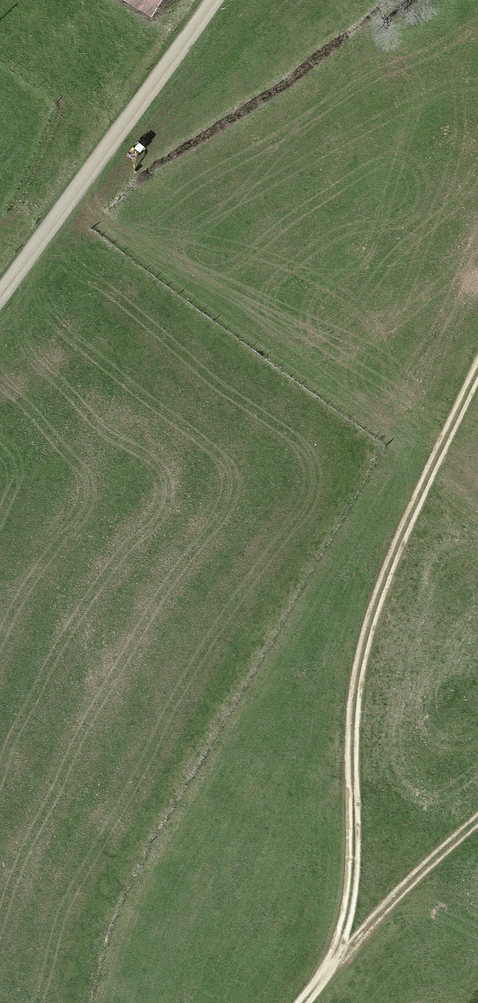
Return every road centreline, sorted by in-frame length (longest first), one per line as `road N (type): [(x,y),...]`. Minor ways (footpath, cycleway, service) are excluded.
road 1 (track): [(330,965),(352,882),(347,759),(354,688),(370,627),(477,370)]
road 2 (track): [(71,198),(258,349),(380,430),(413,446),(448,440)]
road 3 (unclassified): [(214,0),(0,296)]
road 4 (track): [(330,965),(477,818)]

